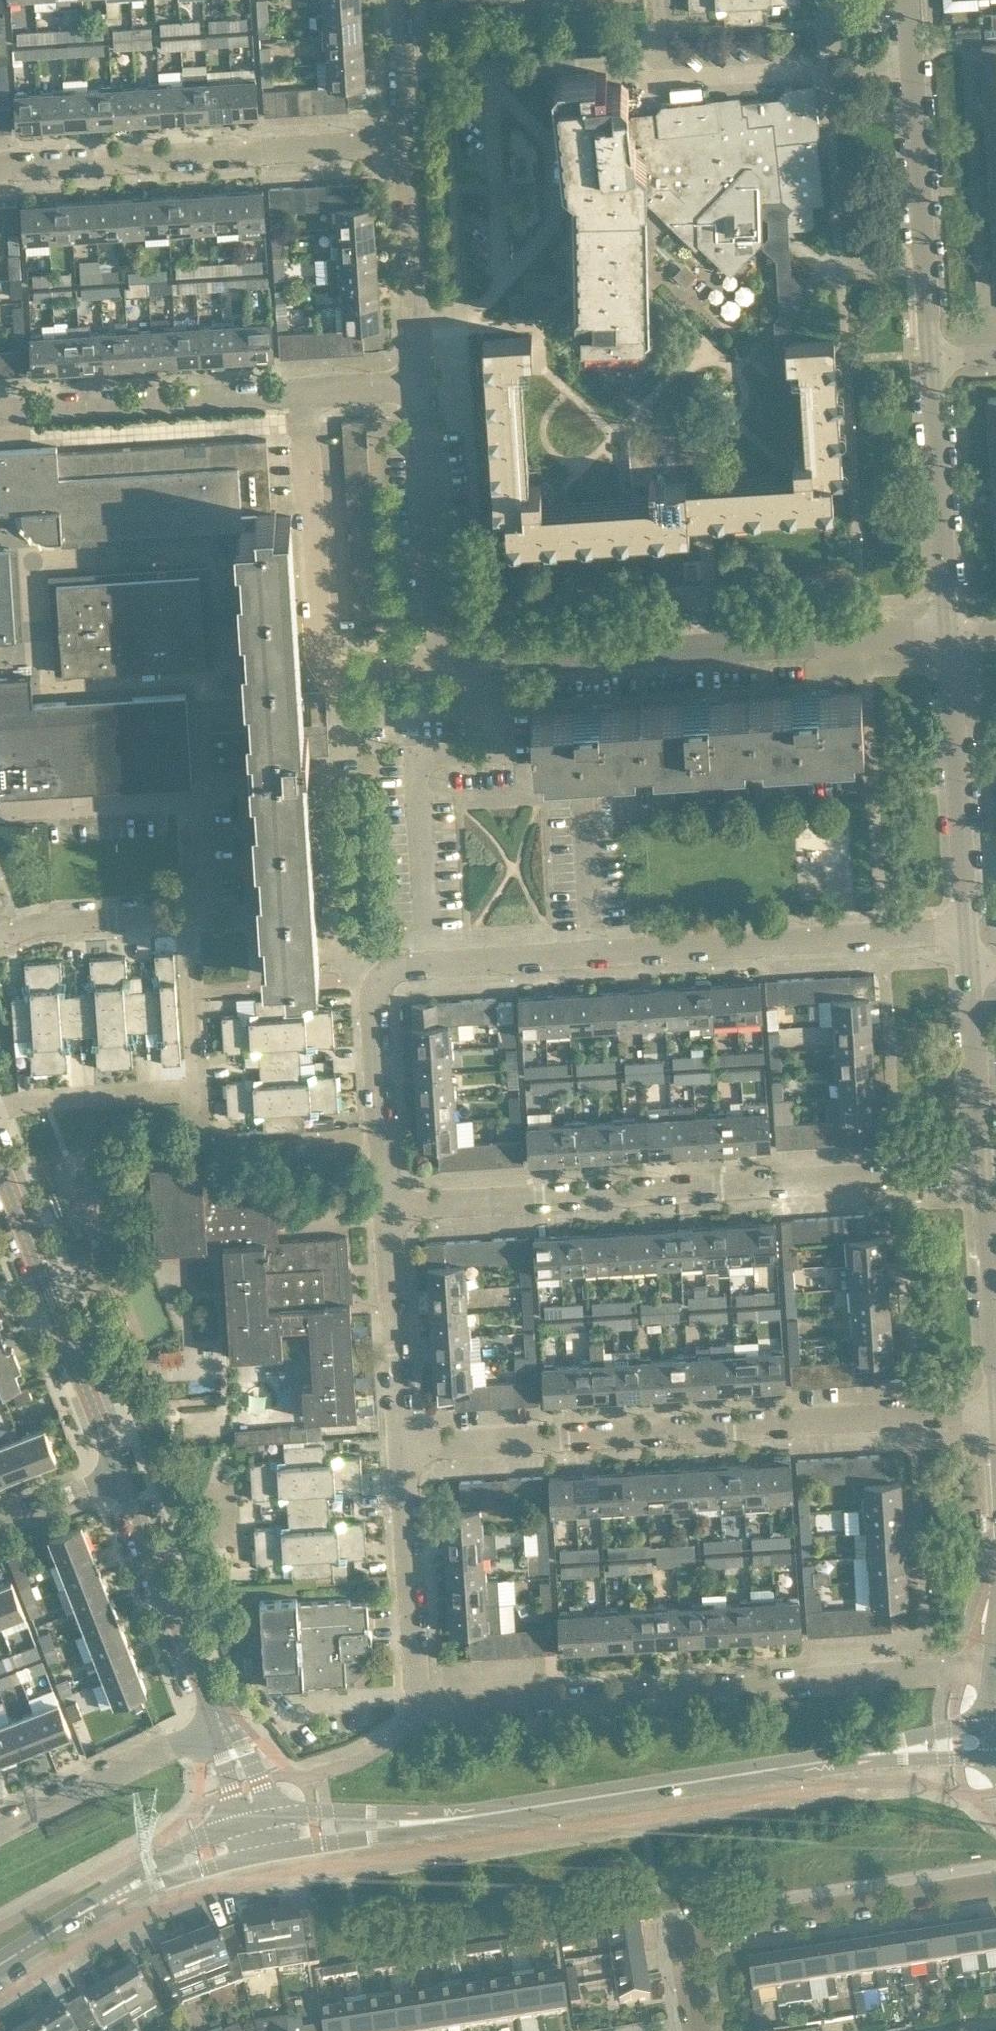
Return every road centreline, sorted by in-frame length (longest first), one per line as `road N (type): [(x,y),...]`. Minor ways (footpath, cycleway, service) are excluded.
road 1 (residential): [(387,1208),(373,997),(394,967),(968,929)]
road 2 (residential): [(387,1208),(982,1171)]
road 3 (residential): [(401,1447),(995,1411)]
road 4 (residential): [(420,1700),(995,1670)]
road 5 (unclassified): [(495,664),(952,634)]
road 6 (secondary): [(461,1818),(881,1754)]
road 7 (residential): [(0,411),(422,384)]
road 8 (residential): [(0,167),(406,143)]
road 9 (residential): [(695,2030),(685,1965),(699,1930),(995,1881)]
road 10 (unclassified): [(495,664),(439,669),(422,384)]
road 11 (tertiary): [(117,1468),(0,1155)]
road 12 (residential): [(184,914),(206,904),(199,797),(0,809)]
road 13 (tertiary): [(936,352),(919,57)]
road 14 (tertiary): [(968,929),(952,634)]
road 15 (tertiary): [(952,634),(936,352)]
road 16 (tertiary): [(218,1717),(117,1468)]
road 17 (residential): [(420,1700),(401,1447)]
road 18 (residential): [(656,60),(405,64)]
road 19 (residential): [(0,1822),(218,1717)]
road 20 (residential): [(422,384),(406,143)]
road 21 (tertiary): [(995,1411),(982,1171)]
road 22 (residential): [(401,1447),(387,1208)]
road 23 (tertiary): [(982,1171),(970,965)]
road 24 (secondary): [(262,1852),(461,1818)]
road 25 (residential): [(0,1118),(32,1104),(195,1091)]
road 26 (secondary): [(461,1818),(314,1810),(268,1819)]
road 27 (residential): [(0,935),(34,924),(184,914)]
road 28 (residential): [(195,1091),(184,914)]
road 29 (residential): [(827,63),(656,60)]
road 30 (secondary): [(113,1895),(262,1852)]
road 31 (secondary): [(242,1824),(203,1836),(113,1895)]
road 32 (secondary): [(0,1965),(113,1895)]
road 33 (residential): [(0,1513),(117,1468)]

